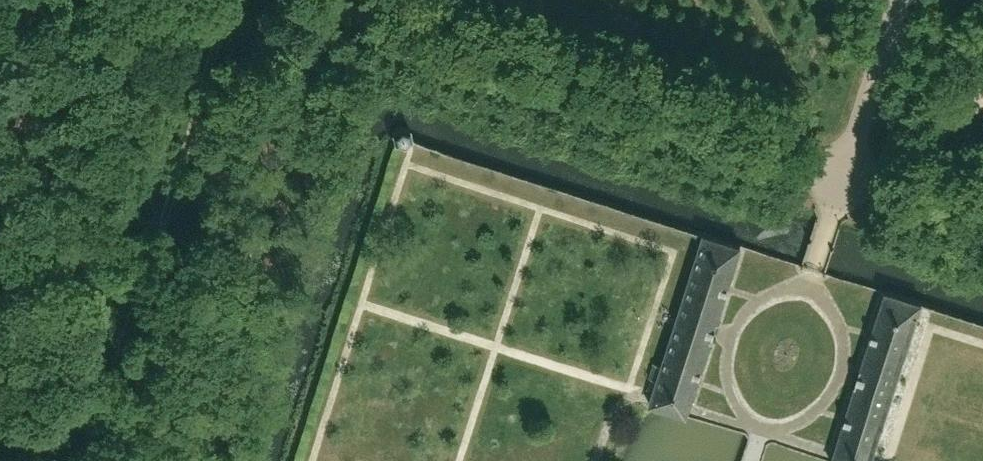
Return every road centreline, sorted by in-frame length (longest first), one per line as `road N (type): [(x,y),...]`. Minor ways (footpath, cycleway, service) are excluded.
road 1 (track): [(982,218),(313,0)]
road 2 (track): [(234,0),(87,460)]
road 3 (unclassified): [(834,207),(898,0)]

